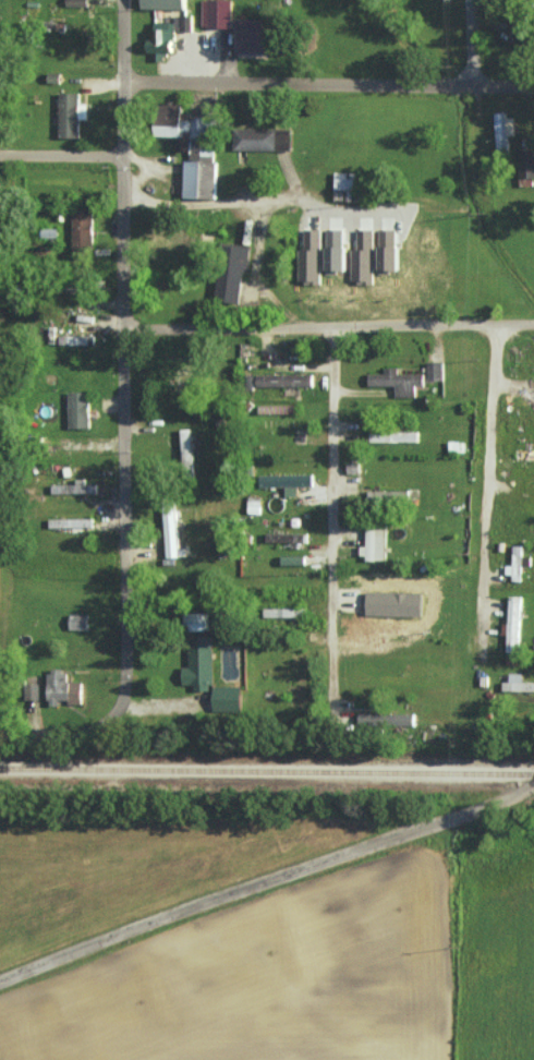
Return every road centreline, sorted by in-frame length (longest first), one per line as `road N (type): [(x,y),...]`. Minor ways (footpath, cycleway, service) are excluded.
road 1 (residential): [(114,721),(128,680),(124,80)]
road 2 (residential): [(0,993),(359,851),(506,802),(533,784)]
road 3 (residential): [(332,327),(332,752)]
road 4 (residential): [(533,326),(121,328)]
road 5 (residential): [(124,80),(533,85)]
road 6 (residential): [(495,326),(483,665)]
road 7 (residential): [(121,156),(0,155)]

